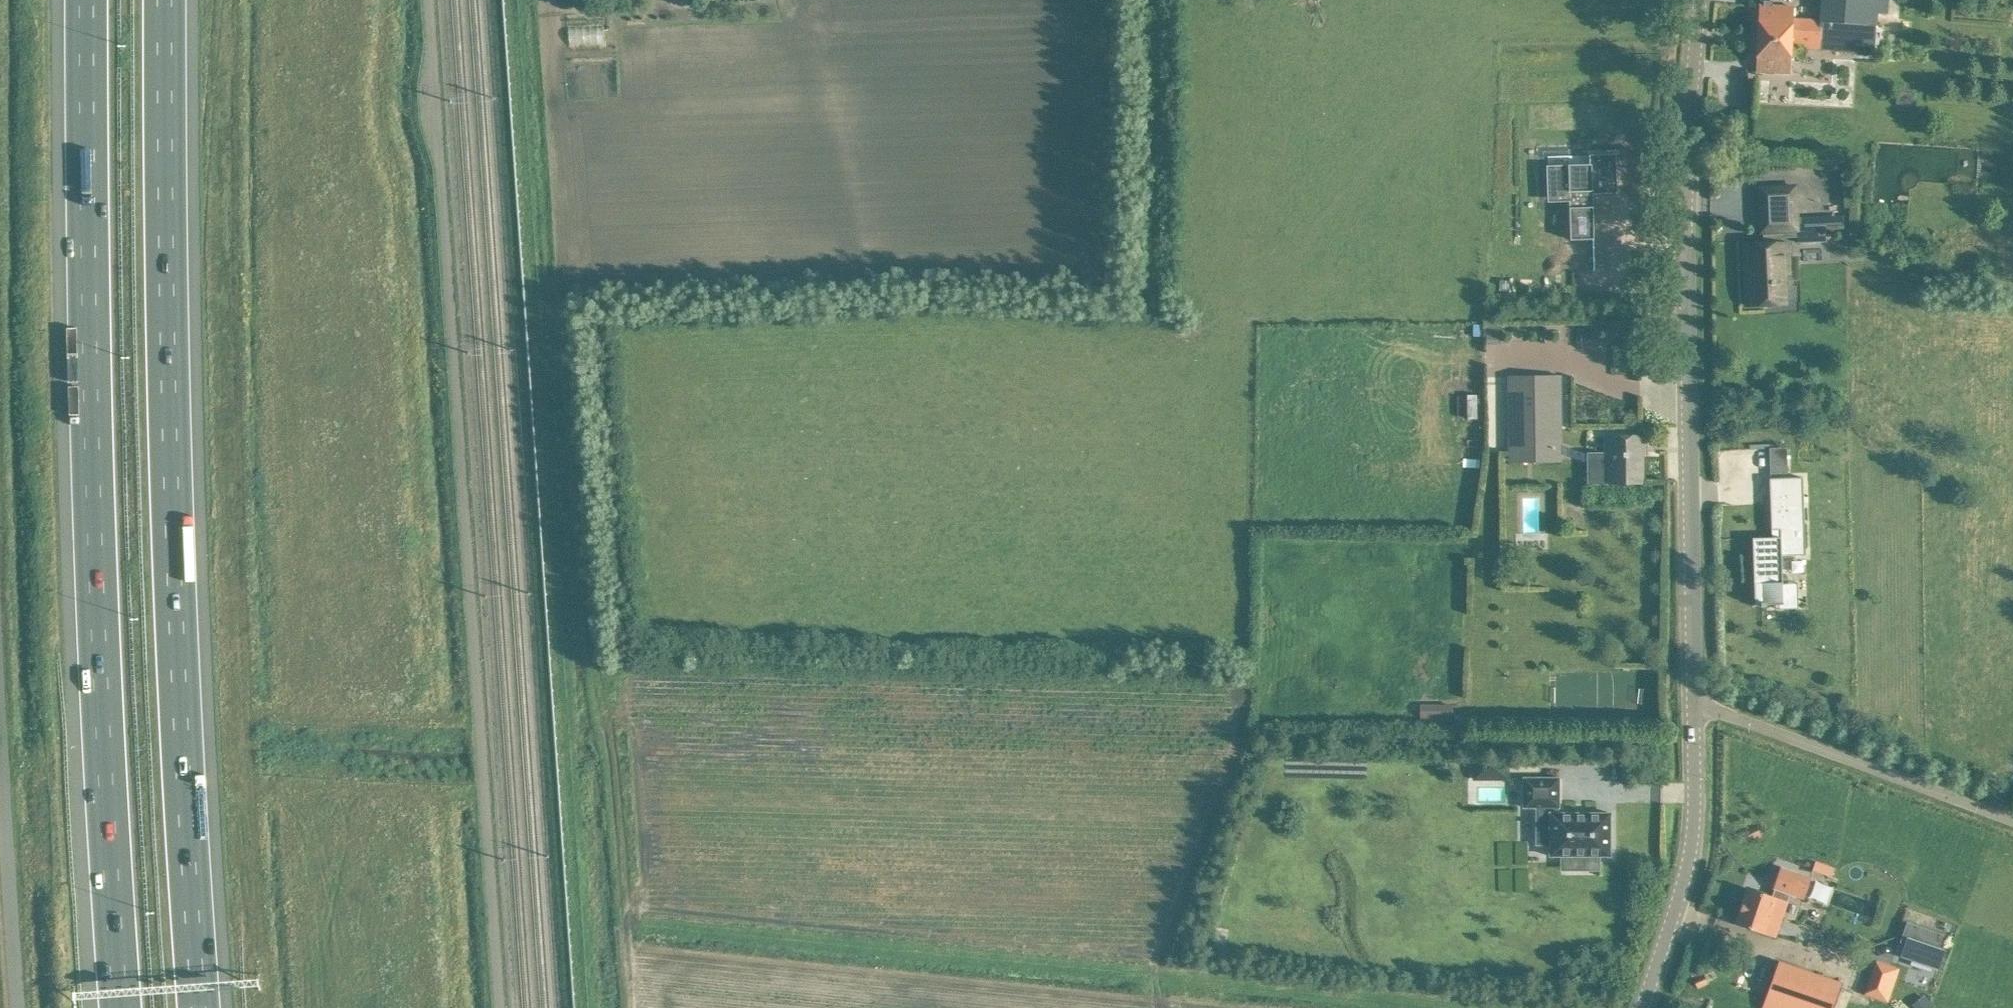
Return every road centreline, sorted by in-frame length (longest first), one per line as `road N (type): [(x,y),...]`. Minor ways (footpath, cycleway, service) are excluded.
road 1 (motorway): [(83,0),(91,542),(119,1007)]
road 2 (motorway): [(195,1007),(164,445),(160,0)]
road 3 (tertiary): [(1693,703),(1687,215),(1701,0)]
road 4 (unclassified): [(2012,816),(1693,703)]
road 5 (tertiary): [(1643,1007),(1694,845),(1693,703)]
road 6 (unclassified): [(21,1007),(0,732)]

